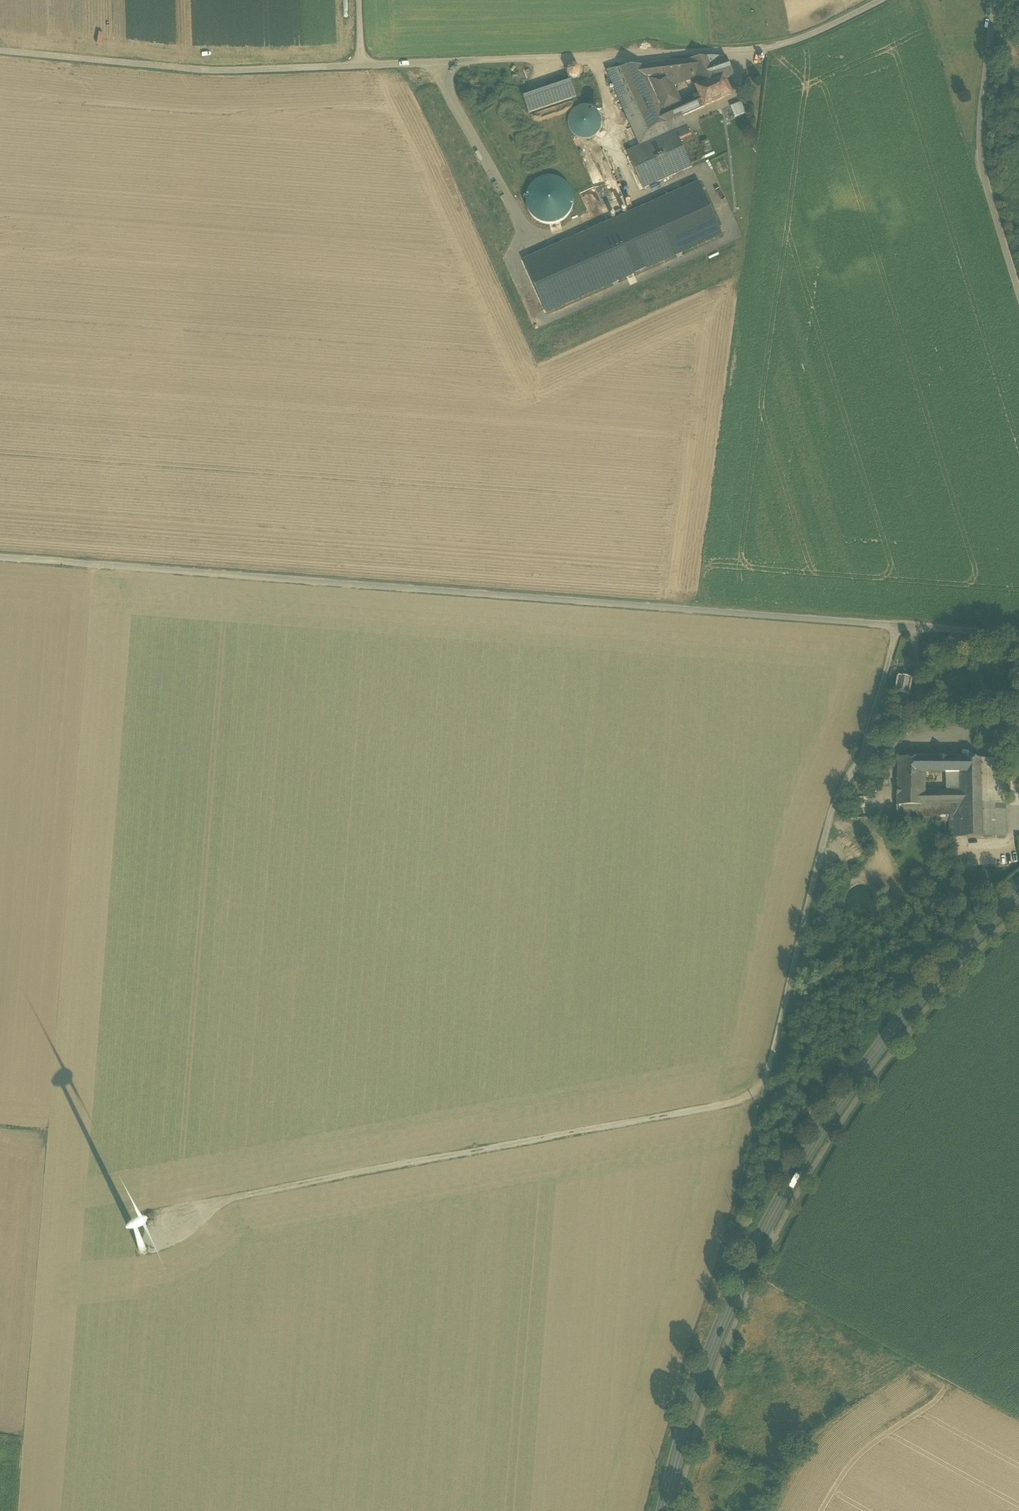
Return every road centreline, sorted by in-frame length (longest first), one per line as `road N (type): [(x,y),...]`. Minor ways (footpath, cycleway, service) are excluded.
road 1 (track): [(898,626),(872,720),(823,841),(762,1093),(390,1166),(198,1210),(168,1226)]
road 2 (unclassified): [(1018,635),(0,559)]
road 3 (track): [(0,53),(210,72),(752,56),(881,0)]
road 4 (primary): [(1018,895),(895,1027),(788,1187),(704,1373),(663,1510)]
road 5 (unclassified): [(1018,300),(980,151),(995,0)]
road 6 (track): [(854,768),(864,757),(920,740),(1018,718)]

